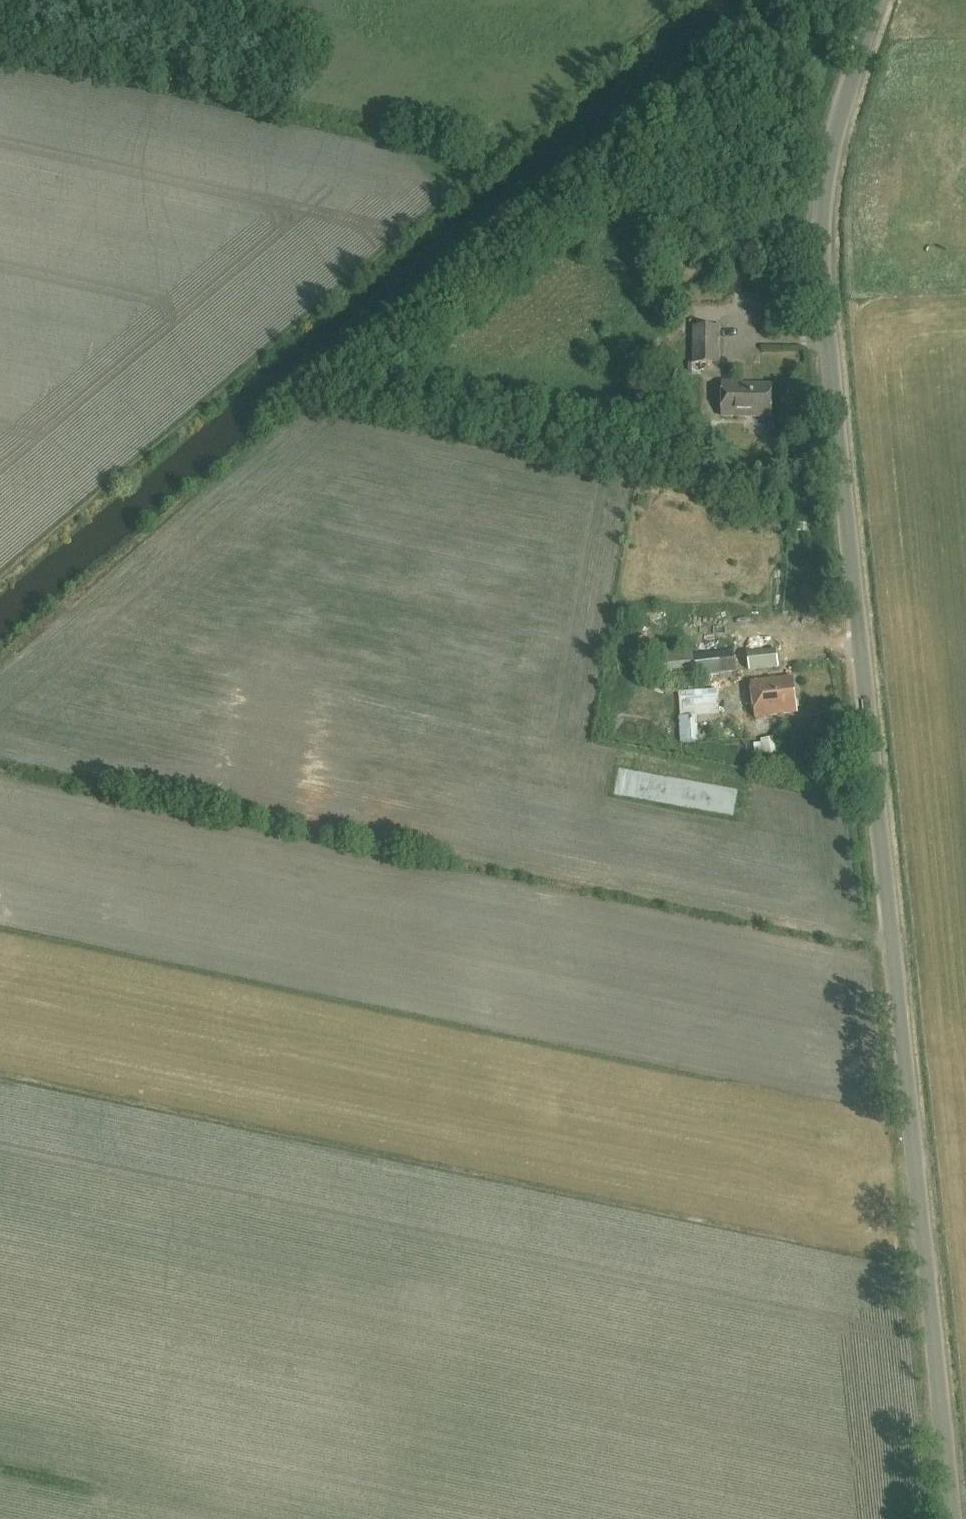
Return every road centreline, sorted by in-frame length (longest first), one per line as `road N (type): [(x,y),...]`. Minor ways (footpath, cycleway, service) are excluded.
road 1 (unclassified): [(956,1518),(826,277),(826,148),(874,0)]

